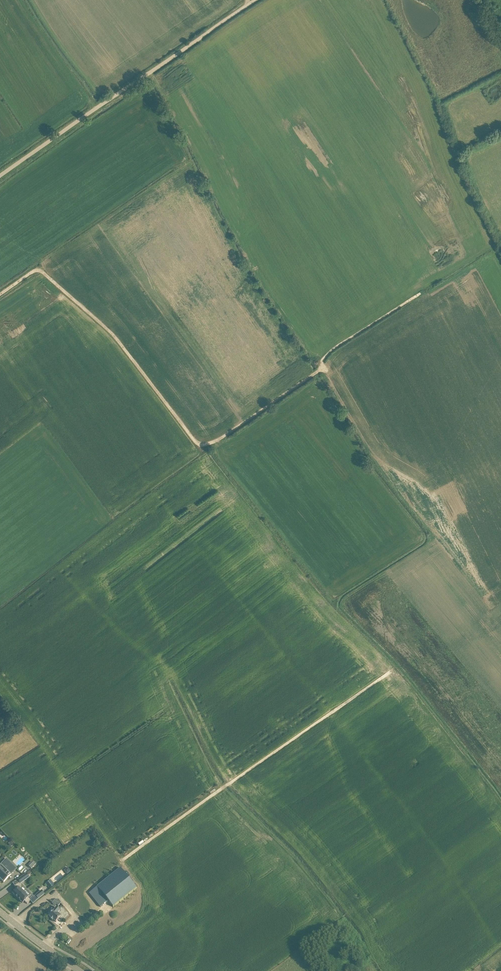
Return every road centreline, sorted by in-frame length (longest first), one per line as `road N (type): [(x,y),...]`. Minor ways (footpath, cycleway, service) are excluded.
road 1 (track): [(407,298),(328,351),(311,376),(202,445),(113,333),(41,269),(0,294)]
road 2 (unclassified): [(255,0),(0,175)]

